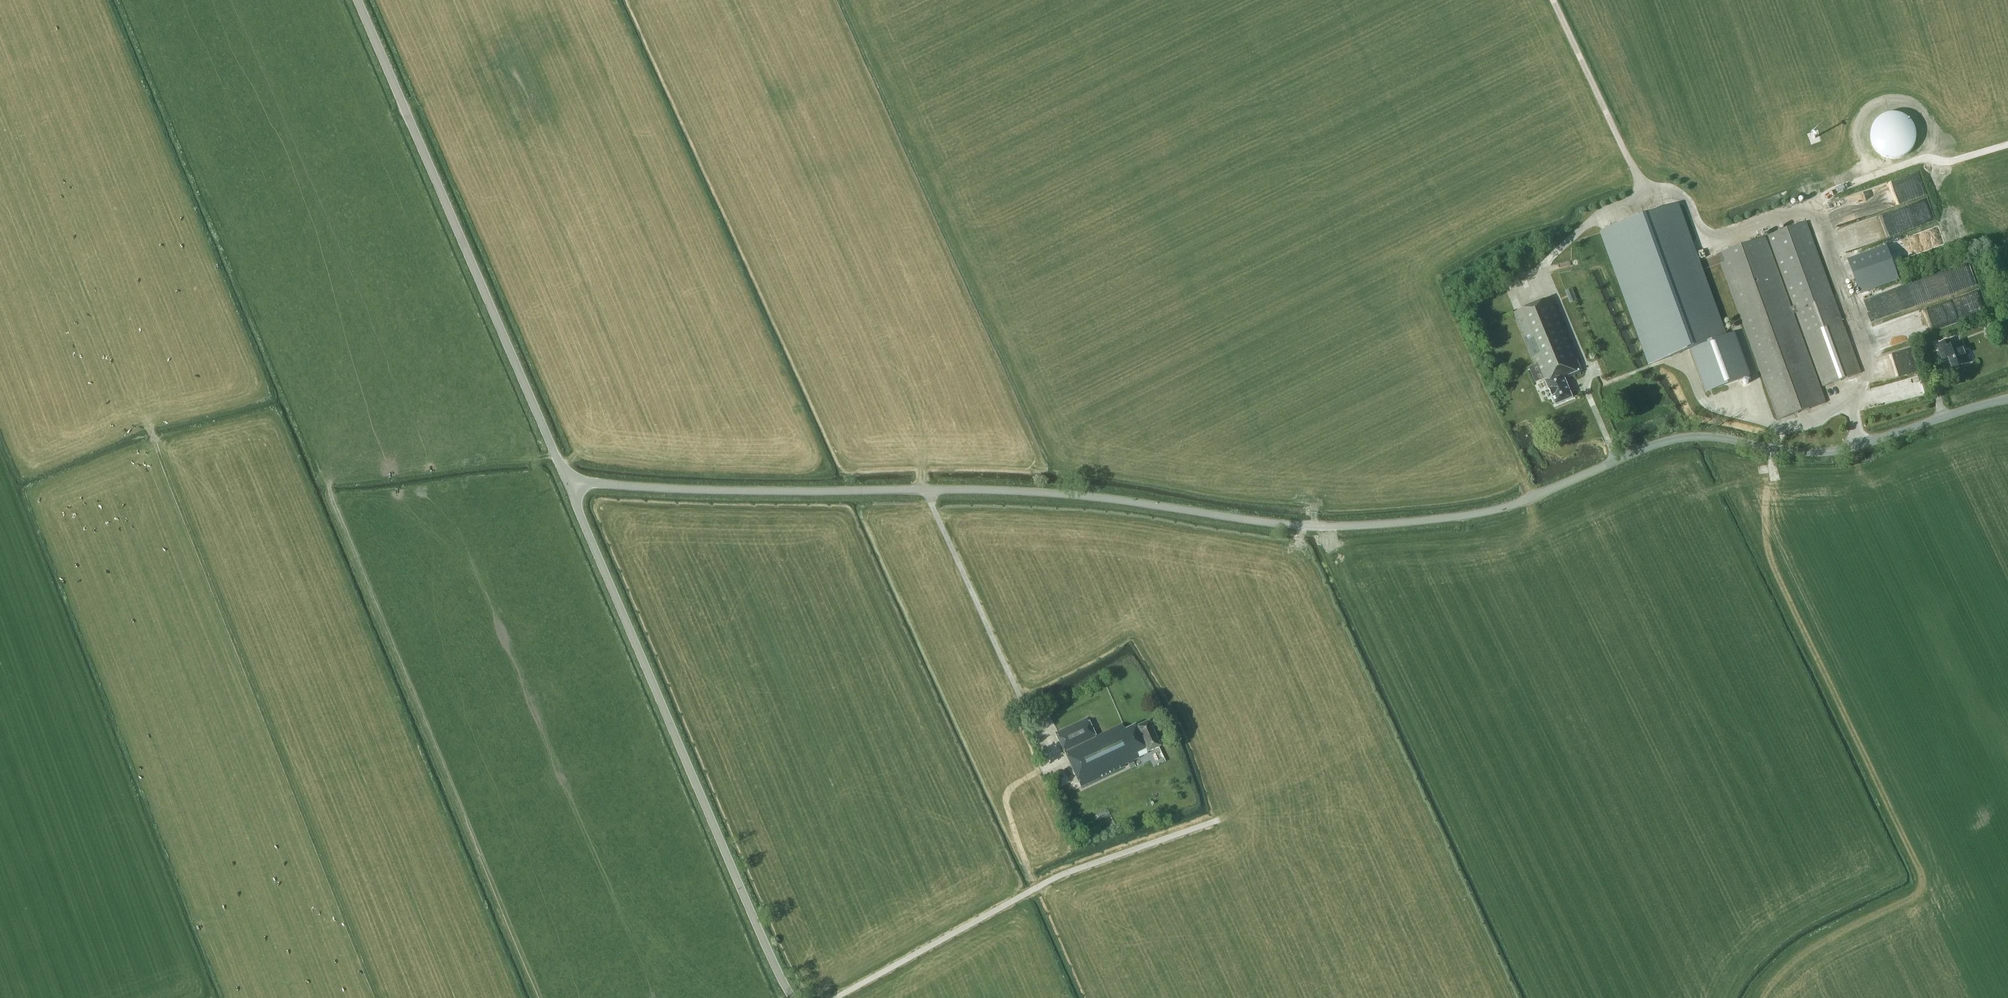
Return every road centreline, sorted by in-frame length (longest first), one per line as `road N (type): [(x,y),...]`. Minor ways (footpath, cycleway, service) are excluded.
road 1 (unclassified): [(2007,400),(1832,451),(1677,440),(1504,508),(1338,527),(1247,526),(1090,495),(568,484)]
road 2 (unclassified): [(793,997),(568,484)]
road 3 (unclassified): [(568,484),(356,0)]

